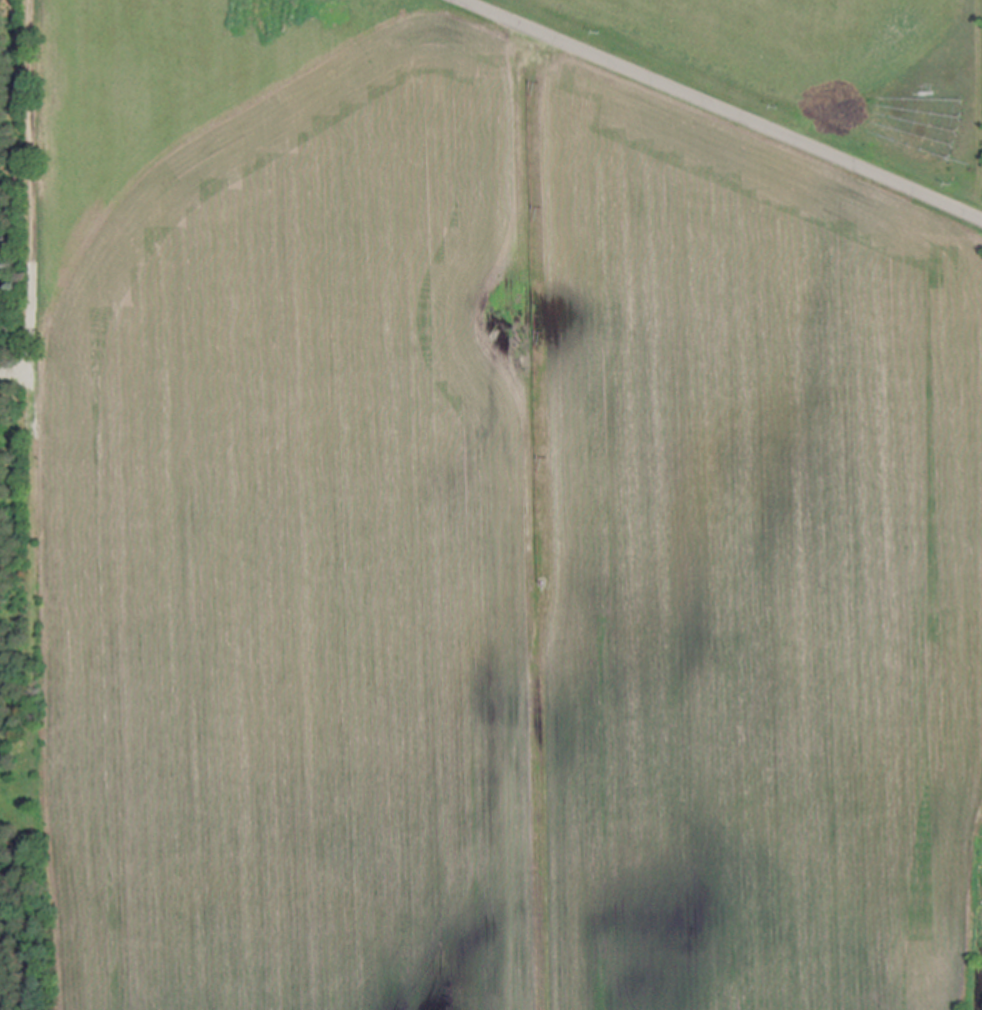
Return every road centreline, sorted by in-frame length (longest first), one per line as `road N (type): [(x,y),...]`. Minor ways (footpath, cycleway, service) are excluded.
road 1 (residential): [(981,224),(450,0)]

